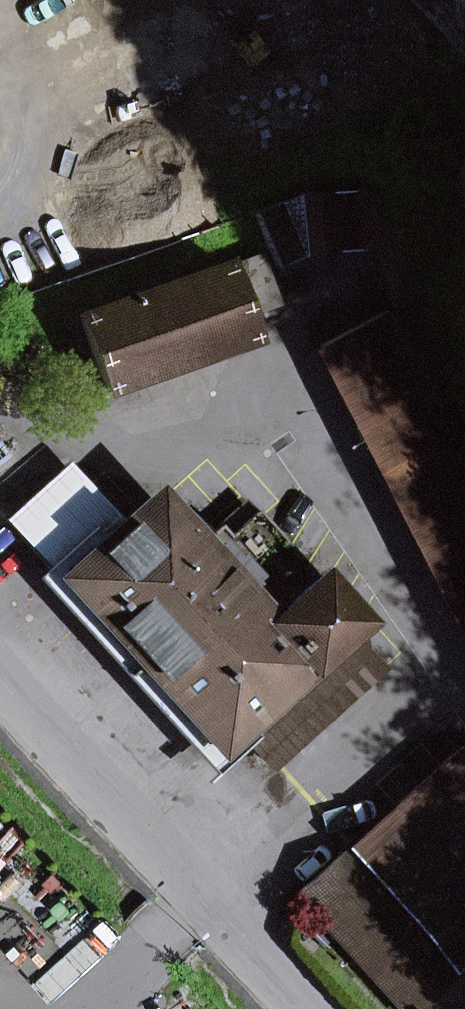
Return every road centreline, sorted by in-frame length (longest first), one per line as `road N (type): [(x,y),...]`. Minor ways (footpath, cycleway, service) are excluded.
road 1 (residential): [(307,1008),(0,685)]

